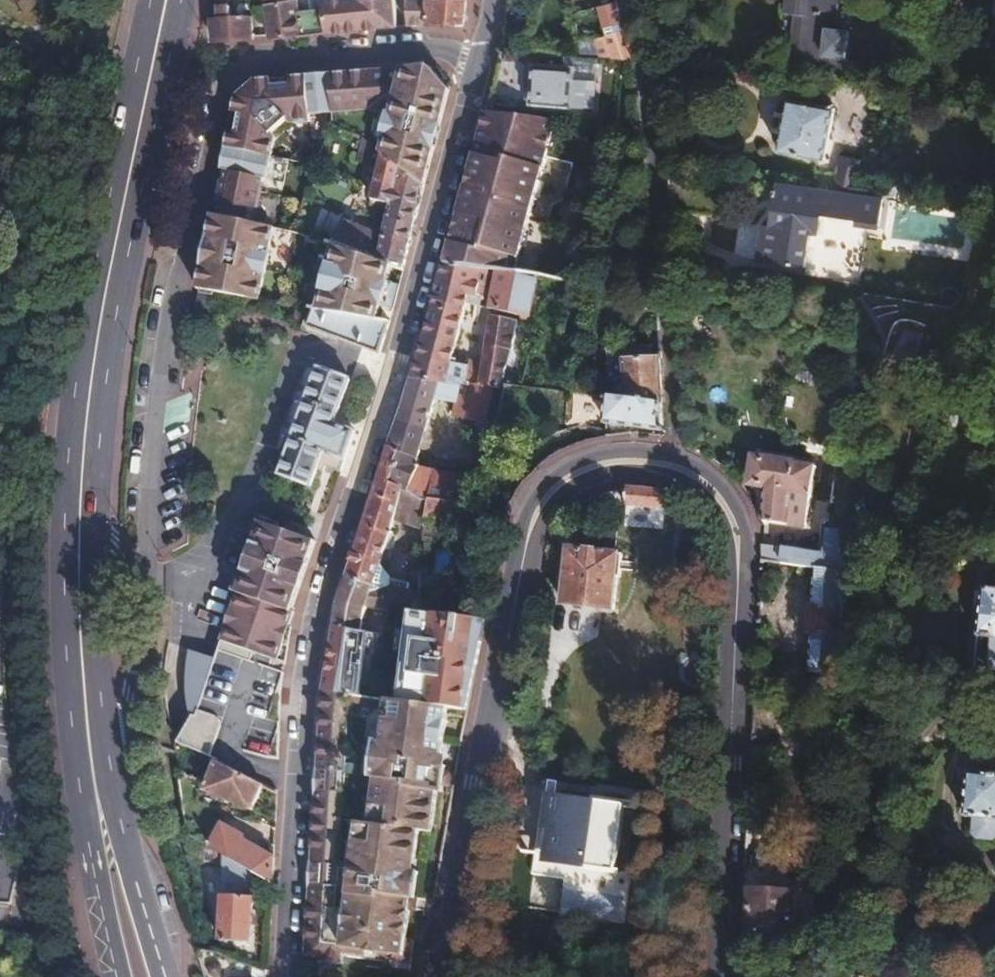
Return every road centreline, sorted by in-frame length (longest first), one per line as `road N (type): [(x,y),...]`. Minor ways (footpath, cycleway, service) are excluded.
road 1 (residential): [(475,49),(320,585),(299,691),(281,976)]
road 2 (residential): [(141,572),(160,372),(227,79),(256,67),(475,49)]
road 3 (tertiary): [(675,468),(602,468),(568,477),(537,501),(523,530),(438,976)]
road 4 (tertiary): [(717,976),(735,537),(722,504),(675,468)]
road 5 (secondary): [(166,0),(94,364),(80,510)]
road 6 (residential): [(625,0),(658,193),(675,468)]
road 7 (secondary): [(80,510),(91,757)]
road 8 (residential): [(108,813),(141,572)]
road 9 (secondary): [(91,757),(94,872),(115,976)]
road 10 (secondary): [(160,976),(108,813)]

